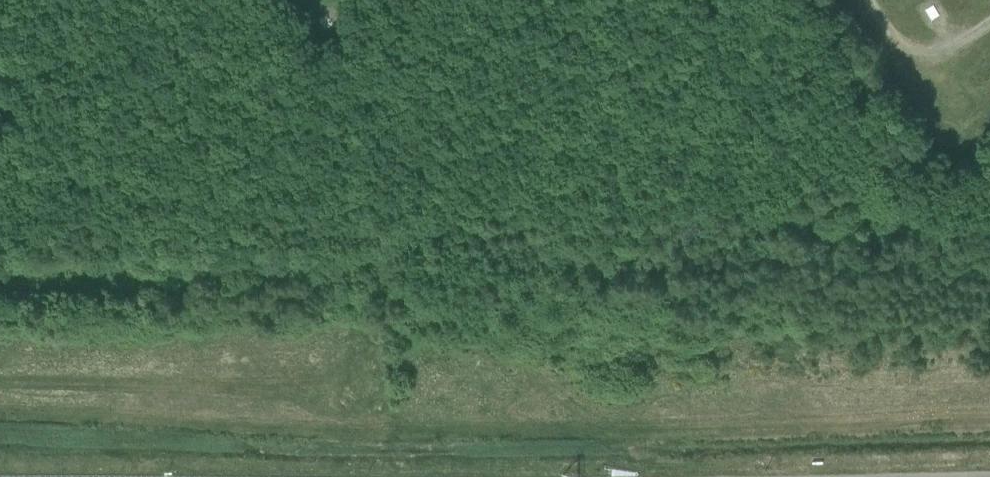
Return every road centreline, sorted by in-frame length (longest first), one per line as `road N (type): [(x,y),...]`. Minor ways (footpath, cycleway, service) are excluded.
road 1 (track): [(863,0),(889,40),(922,53),(989,21)]

